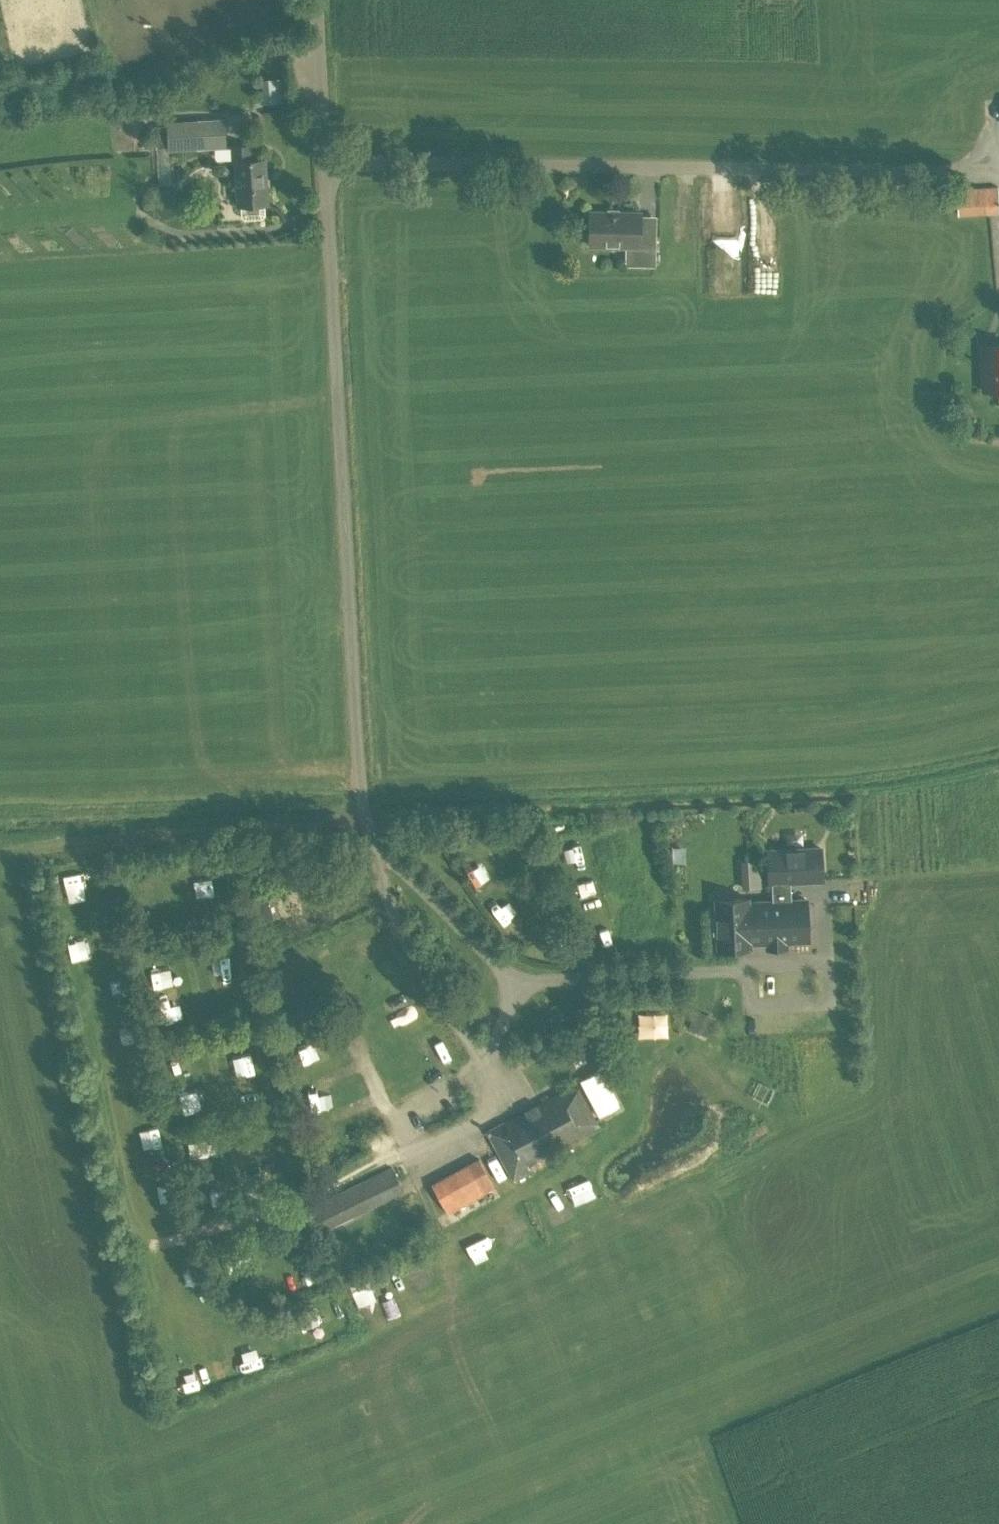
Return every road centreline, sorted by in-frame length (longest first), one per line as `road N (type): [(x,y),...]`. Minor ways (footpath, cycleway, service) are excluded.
road 1 (unclassified): [(371,828),(362,789),(317,0)]

